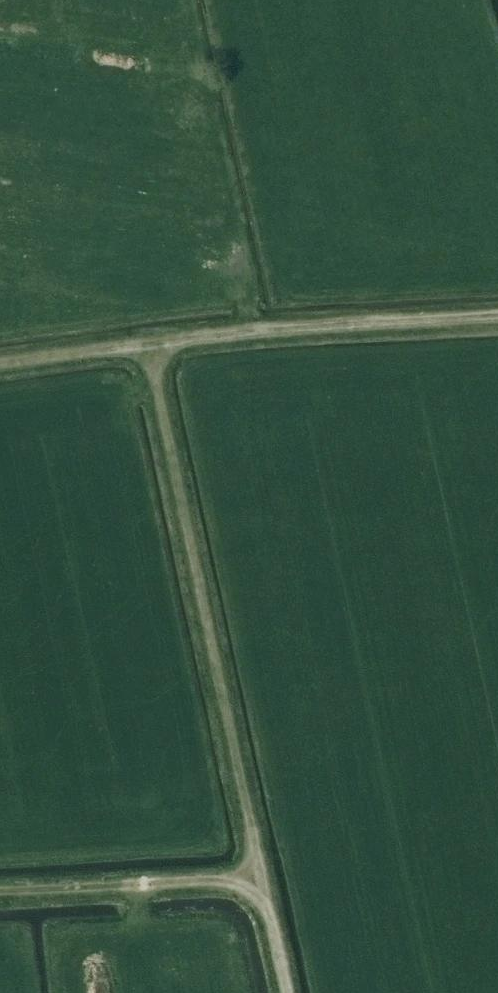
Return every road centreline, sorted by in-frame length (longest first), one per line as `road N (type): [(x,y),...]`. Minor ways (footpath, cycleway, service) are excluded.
road 1 (track): [(147,346),(286,992)]
road 2 (track): [(0,367),(311,328),(497,317)]
road 3 (track): [(259,877),(0,892)]

